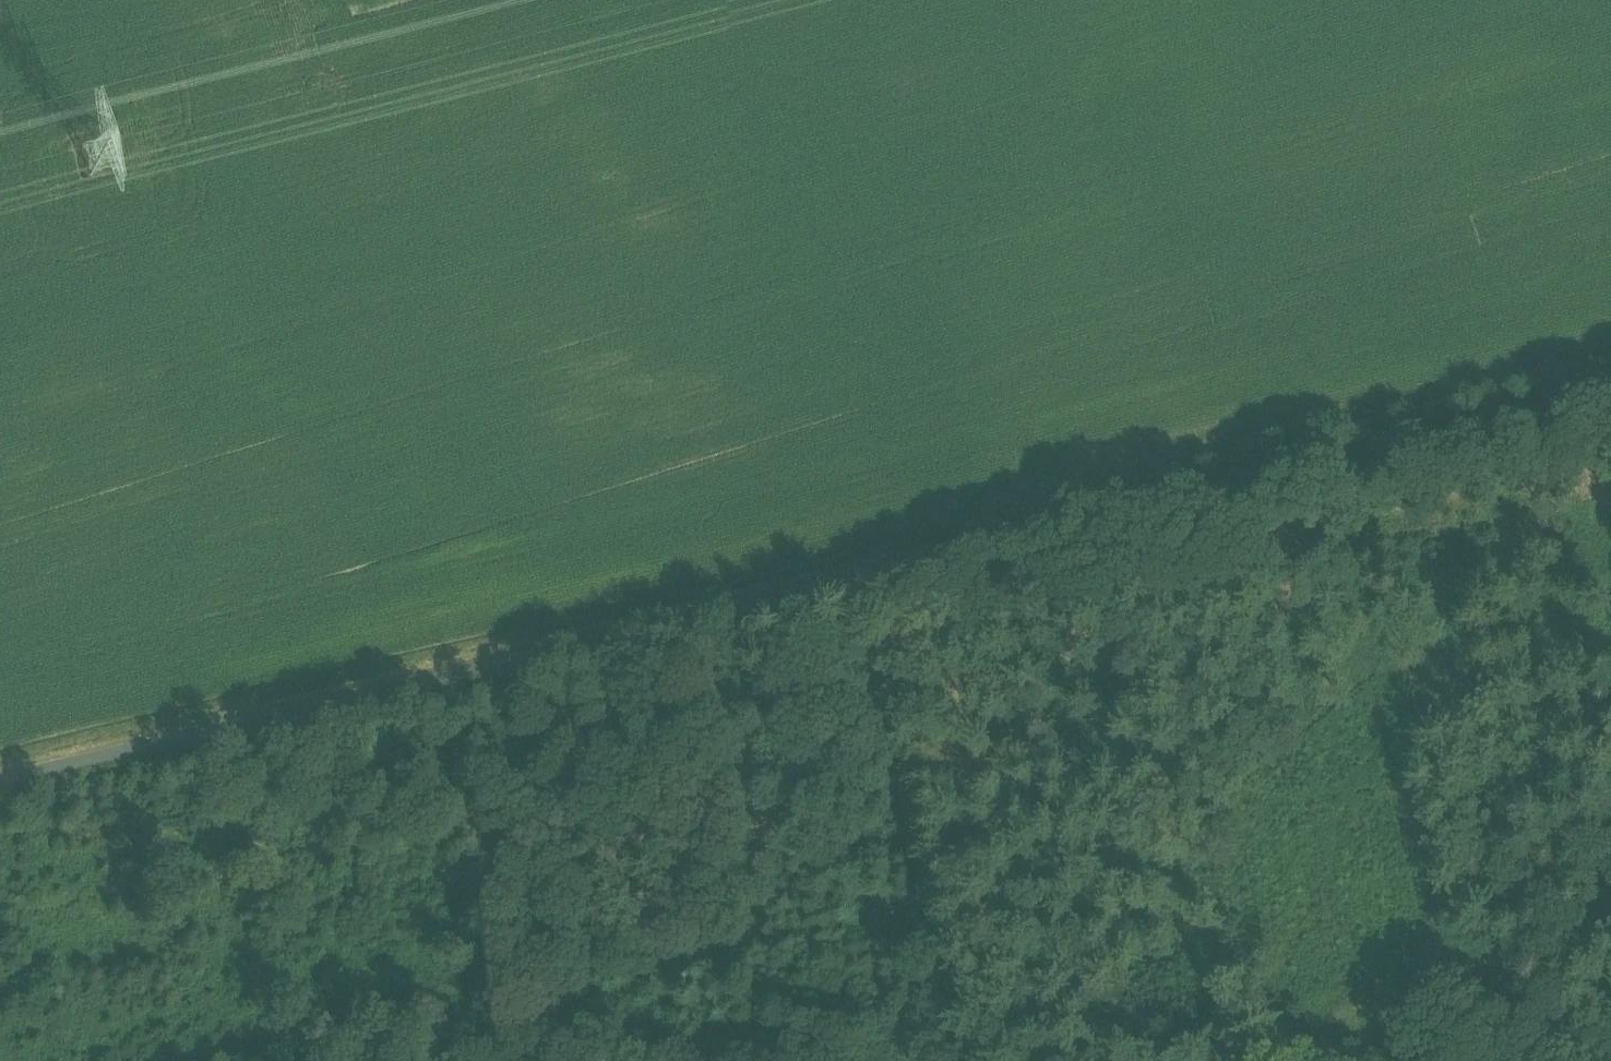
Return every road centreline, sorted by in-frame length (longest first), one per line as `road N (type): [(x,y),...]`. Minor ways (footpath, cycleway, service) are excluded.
road 1 (unclassified): [(0,784),(855,562),(1610,383)]
road 2 (track): [(969,1060),(855,562)]
road 3 (track): [(1610,909),(1271,1060)]

